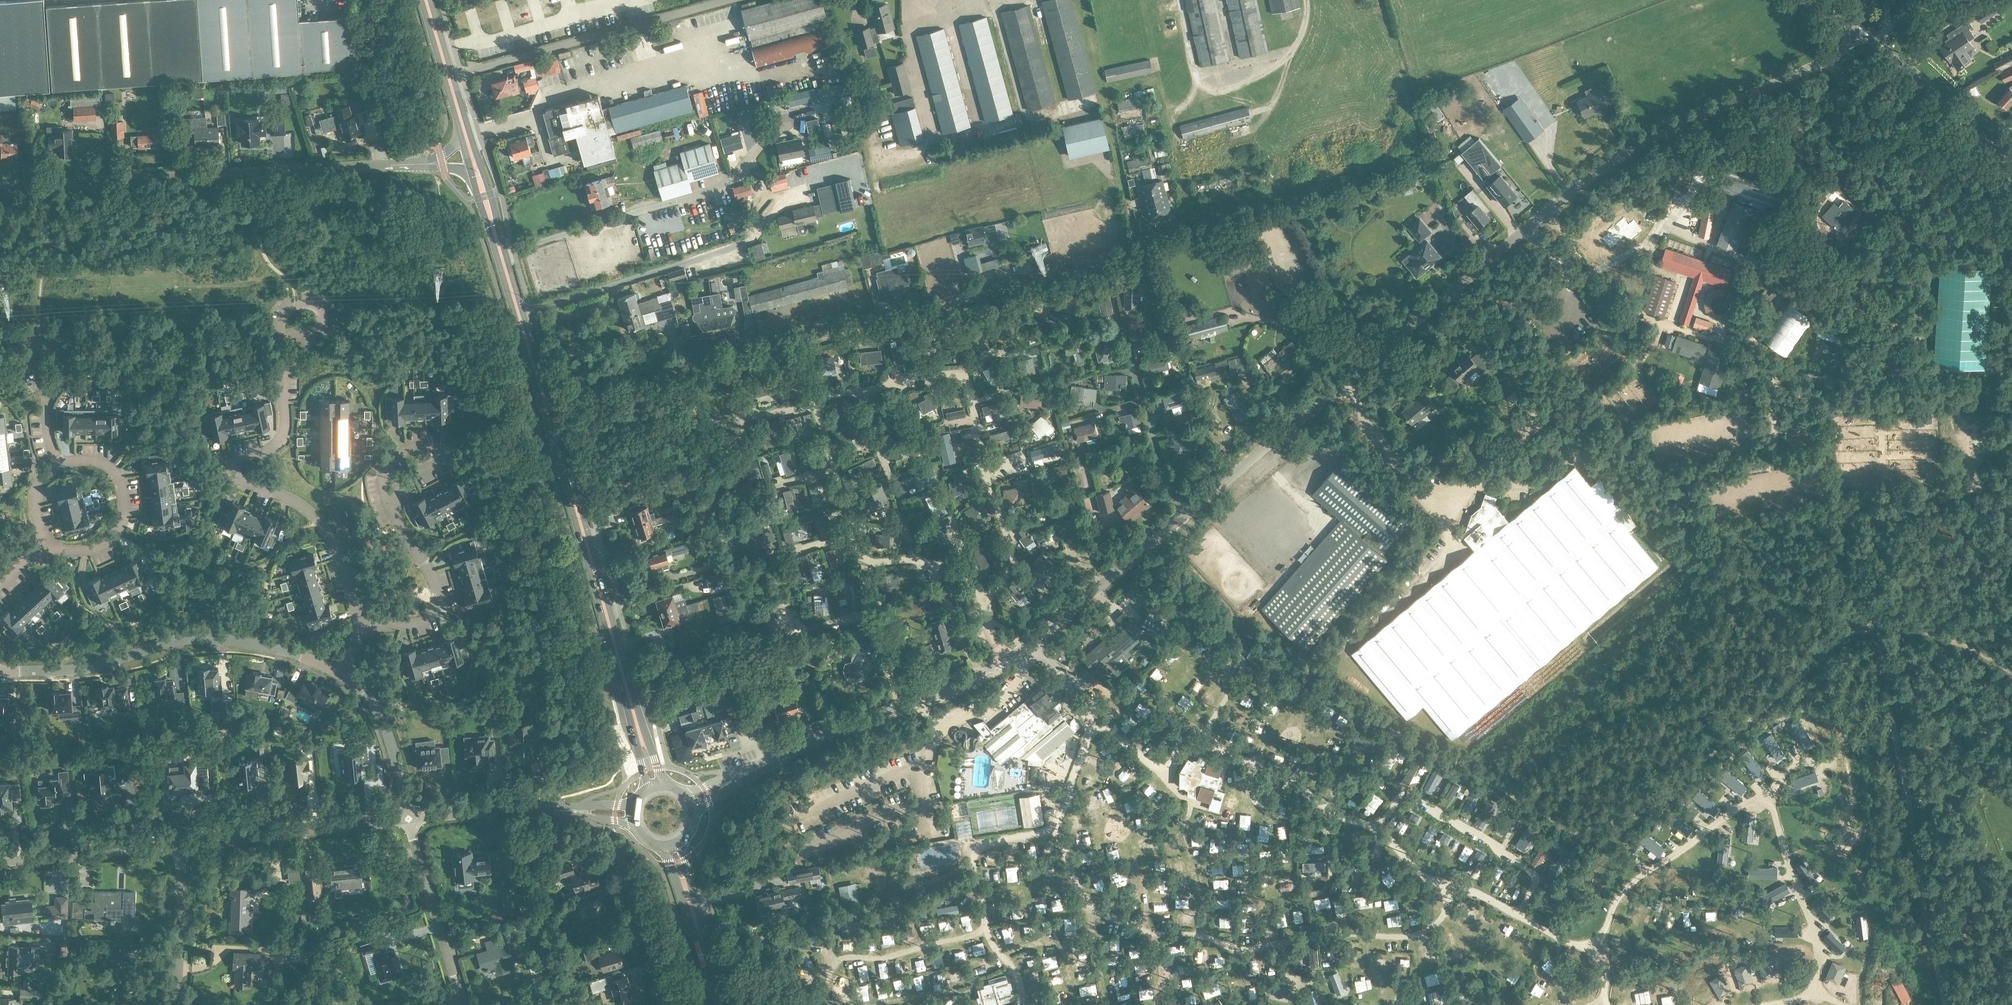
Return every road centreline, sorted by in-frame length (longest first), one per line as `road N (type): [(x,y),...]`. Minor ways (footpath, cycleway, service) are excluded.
road 1 (unclassified): [(770,762),(950,688),(1020,651),(1599,173),(1657,136),(1828,58),(1862,32)]
road 2 (primary): [(661,782),(430,0)]
road 3 (primary): [(471,172),(643,788)]
road 4 (unclassified): [(0,190),(389,165)]
road 5 (residential): [(366,622),(312,514),(237,475),(231,461),(241,446),(268,453),(280,444),(285,353)]
road 6 (residential): [(338,668),(204,638),(88,669),(0,672)]
road 7 (residential): [(183,845),(410,820)]
road 8 (track): [(1608,932),(1716,913),(1758,942),(1816,945)]
road 9 (track): [(1116,806),(1146,901),(1142,928),(1151,973),(1168,1004)]
road 10 (unclassified): [(2011,173),(1934,89),(1862,32)]
road 11 (residential): [(386,494),(432,577),(435,607),(408,630),(366,622)]
road 12 (residential): [(49,544),(68,551),(106,543),(126,513),(123,486),(111,467),(92,459),(56,465)]
road 13 (track): [(1204,746),(1225,686),(1215,673),(1181,675),(1167,709),(1188,750)]
road 14 (residential): [(462,1004),(410,820)]
road 15 (residential): [(0,865),(183,845)]
road 16 (track): [(861,384),(917,559)]
road 17 (residential): [(285,353),(307,363),(329,355),(339,333),(331,311),(298,303),(280,319),(279,343)]
road 18 (residential): [(410,820),(378,705),(338,668)]
road 19 (primary): [(729,1004),(681,844)]
road 20 (primary): [(665,849),(715,1004)]
road 21 (residential): [(178,1004),(183,845)]
road 22 (residential): [(386,494),(441,454),(410,448),(383,469),(383,487)]
road 23 (residential): [(665,1004),(621,862)]
road 24 (primary): [(422,0),(461,136)]
road 25 (residential): [(47,380),(66,358),(53,336),(35,336),(23,347),(22,365),(34,377)]
road 26 (track): [(1000,954),(1060,944),(1077,1004)]

